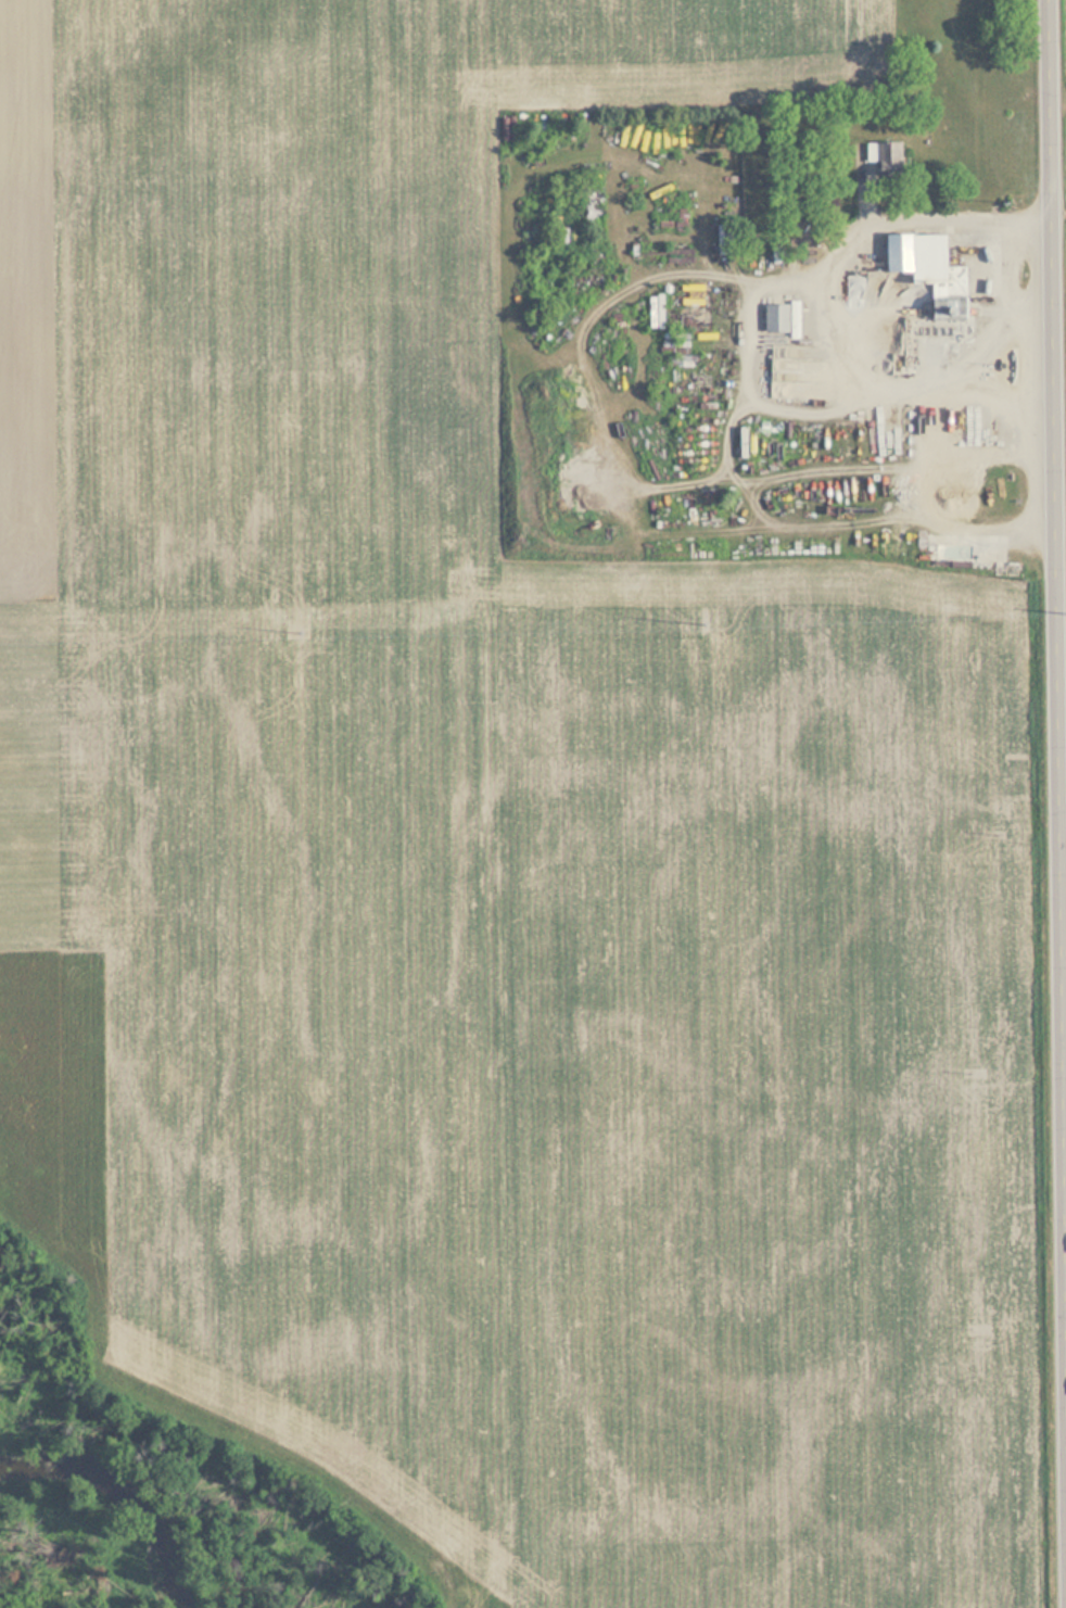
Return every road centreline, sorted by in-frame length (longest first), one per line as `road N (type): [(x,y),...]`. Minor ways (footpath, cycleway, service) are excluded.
road 1 (secondary): [(1065,1246),(1053,0)]

